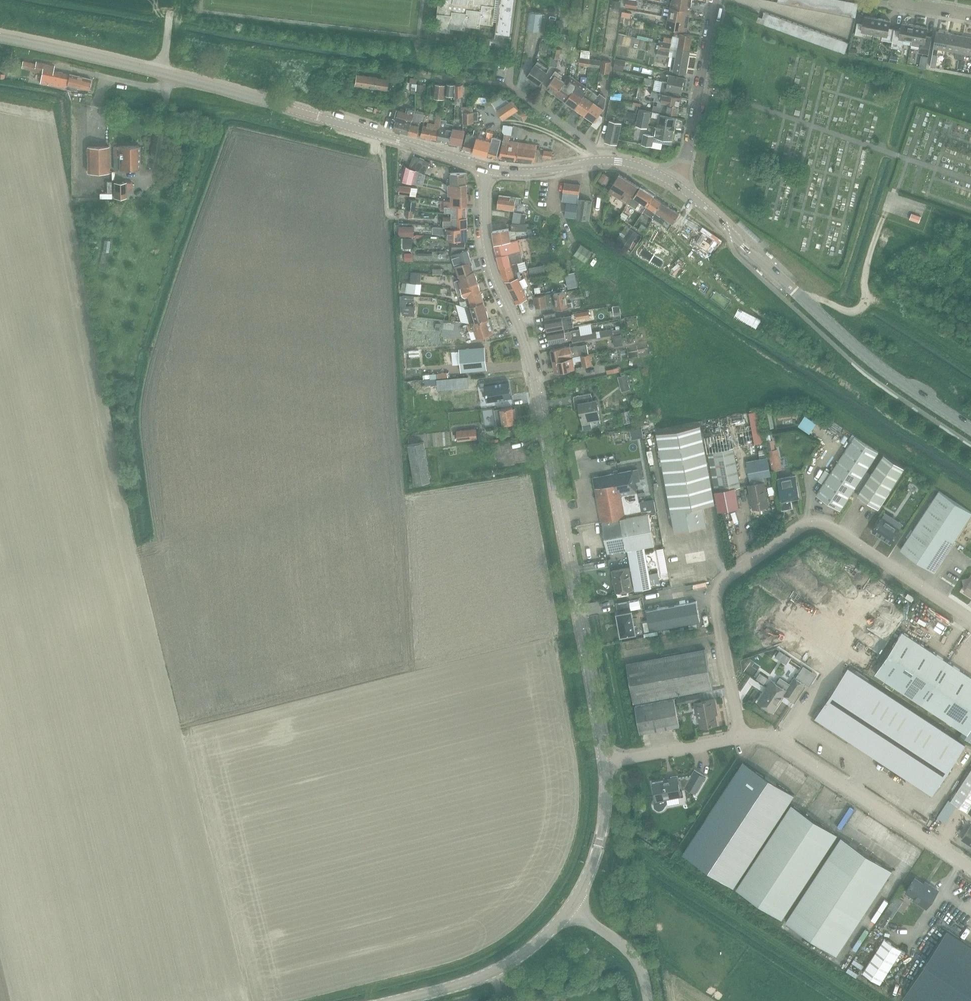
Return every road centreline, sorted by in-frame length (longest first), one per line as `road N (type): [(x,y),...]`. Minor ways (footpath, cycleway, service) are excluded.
road 1 (secondary): [(604,762),(533,374),(486,242),(488,167)]
road 2 (residential): [(741,737),(715,597),(723,581),(805,524),(829,526),(970,616)]
road 3 (secondary): [(970,430),(888,377),(679,186)]
road 4 (secondary): [(488,167),(170,76)]
road 5 (residential): [(970,867),(761,734)]
road 6 (secondary): [(406,1000),(510,965),(572,909)]
road 7 (tertiary): [(679,186),(717,0)]
road 8 (secondary): [(170,76),(0,36)]
road 9 (secondary): [(572,909),(599,842),(604,762)]
road 10 (residential): [(741,737),(604,762)]
road 11 (tertiary): [(649,1000),(641,967),(572,909)]

